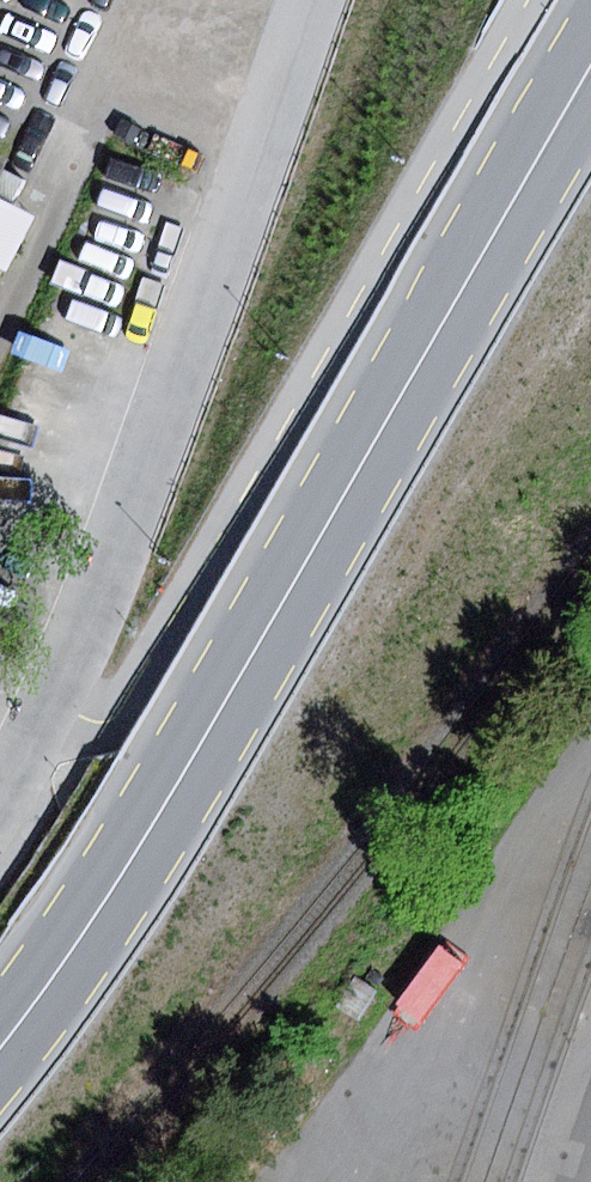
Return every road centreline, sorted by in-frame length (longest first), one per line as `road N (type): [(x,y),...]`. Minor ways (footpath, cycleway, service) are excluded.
road 1 (tertiary): [(0,1070),(107,925),(202,767),(269,615),(482,237),(590,63)]
road 2 (unclassified): [(0,801),(48,710),(317,0)]

